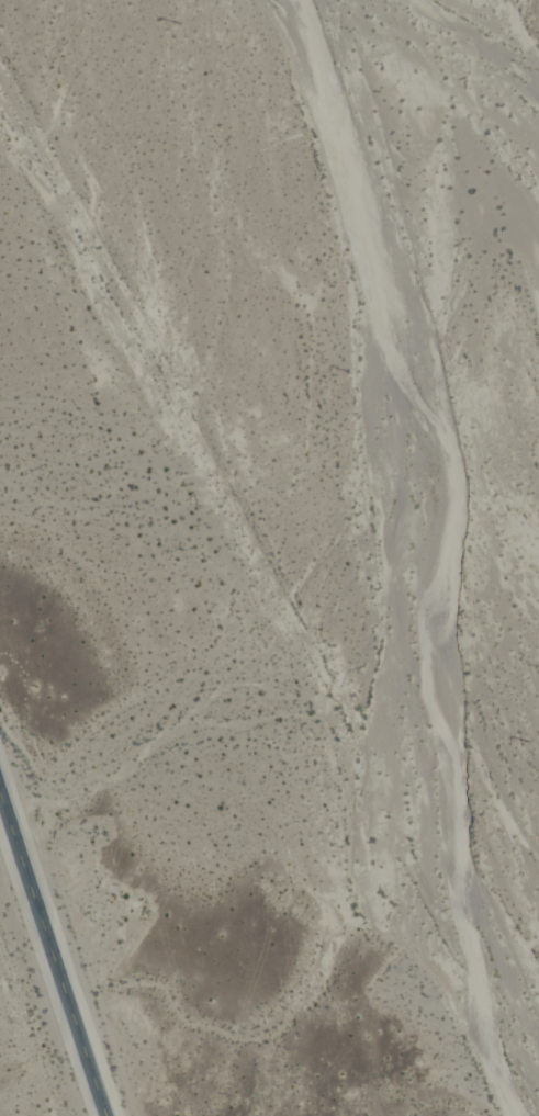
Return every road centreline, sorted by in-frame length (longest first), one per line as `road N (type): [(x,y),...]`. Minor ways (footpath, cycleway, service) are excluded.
road 1 (secondary): [(0,782),(109,1115)]

